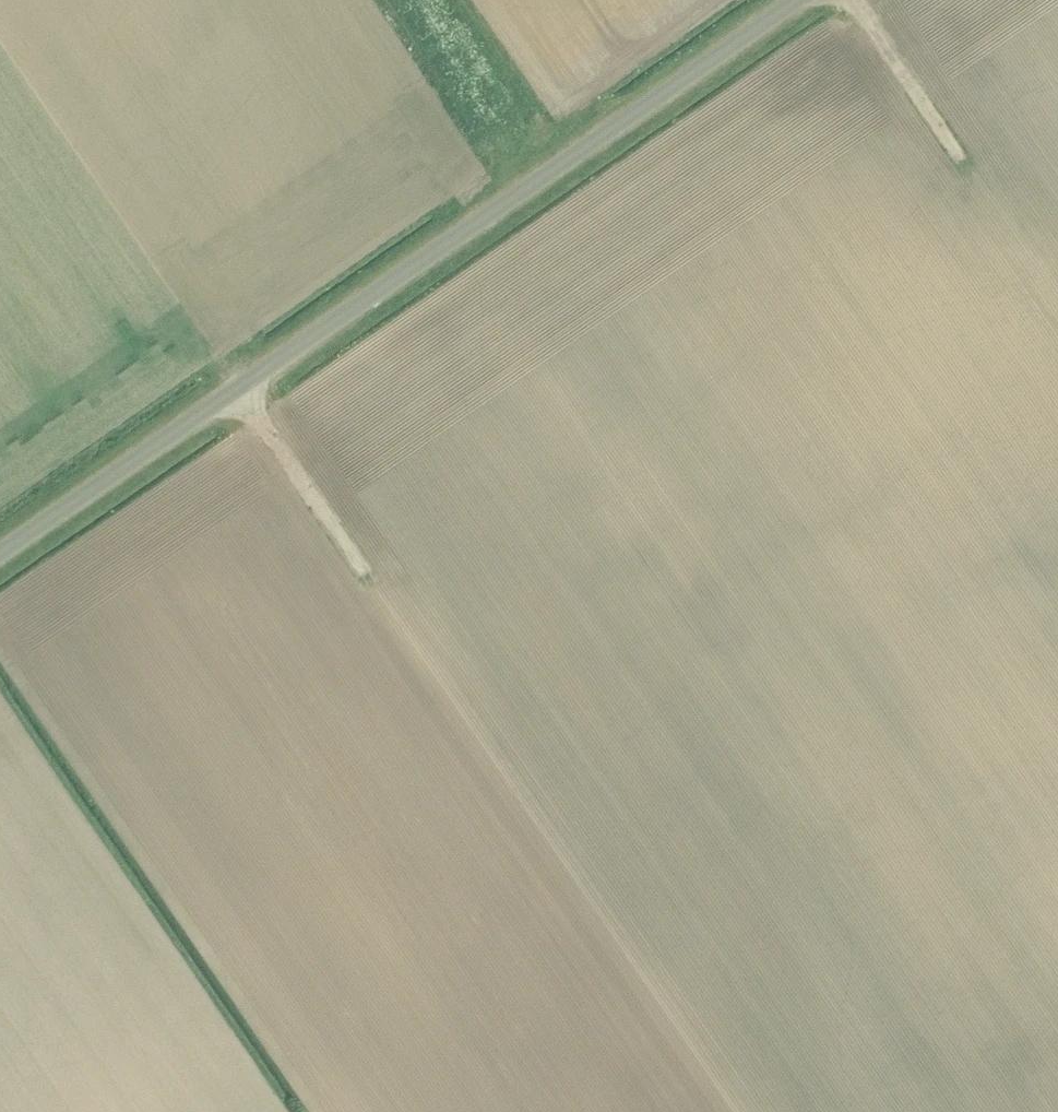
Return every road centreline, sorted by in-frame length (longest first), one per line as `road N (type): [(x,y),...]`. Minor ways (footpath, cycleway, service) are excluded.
road 1 (unclassified): [(0,554),(796,0)]

